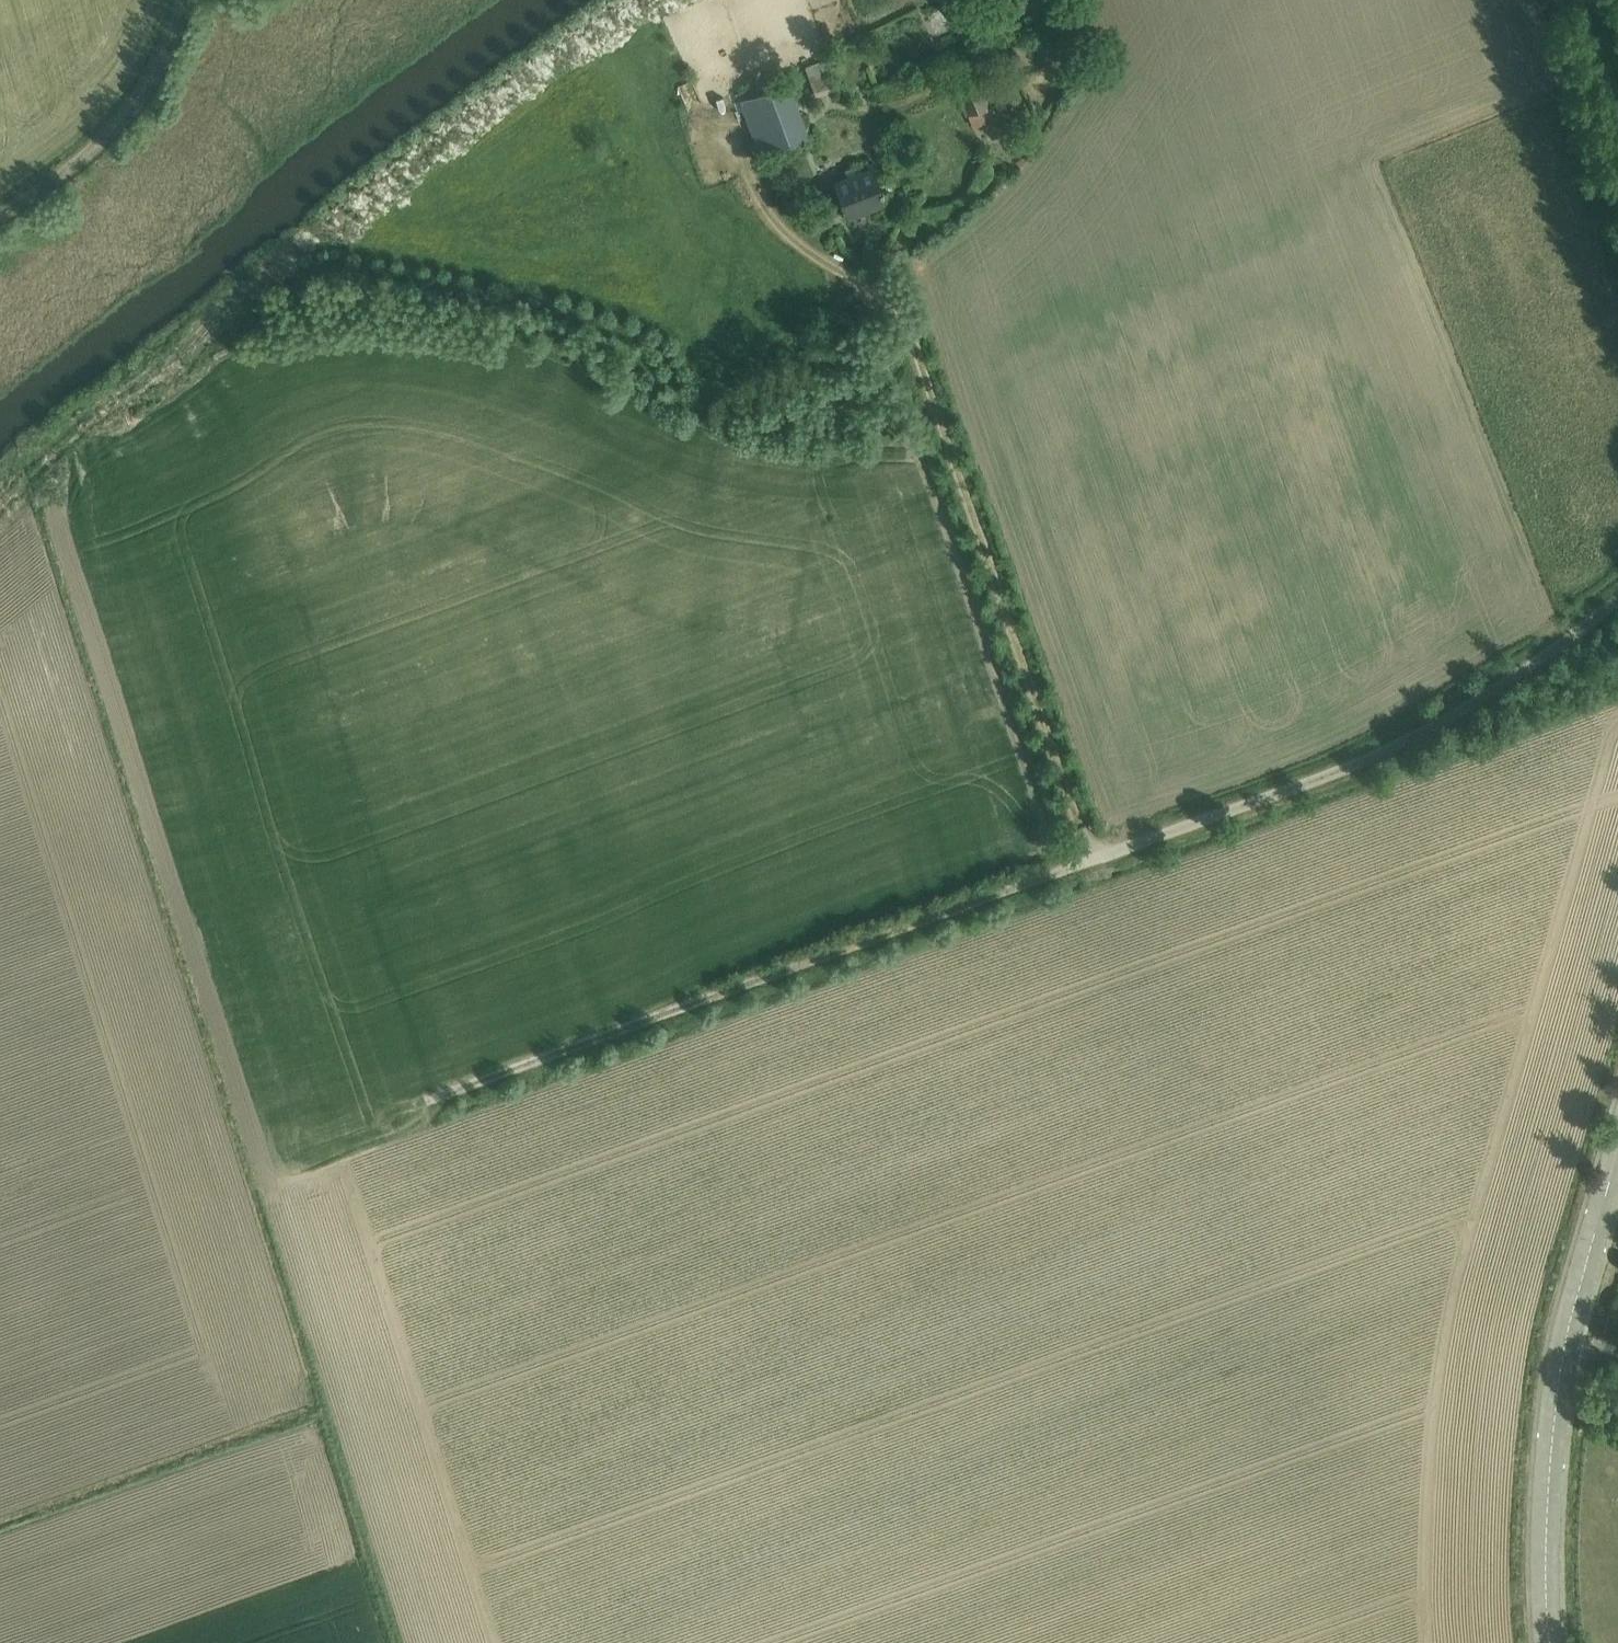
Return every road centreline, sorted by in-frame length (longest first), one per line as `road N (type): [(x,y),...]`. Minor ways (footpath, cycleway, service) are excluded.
road 1 (tertiary): [(1617,1157),(1575,1308),(1554,1438),(1544,1587),(1549,1642)]
road 2 (track): [(0,211),(94,146),(149,81),(181,0)]

